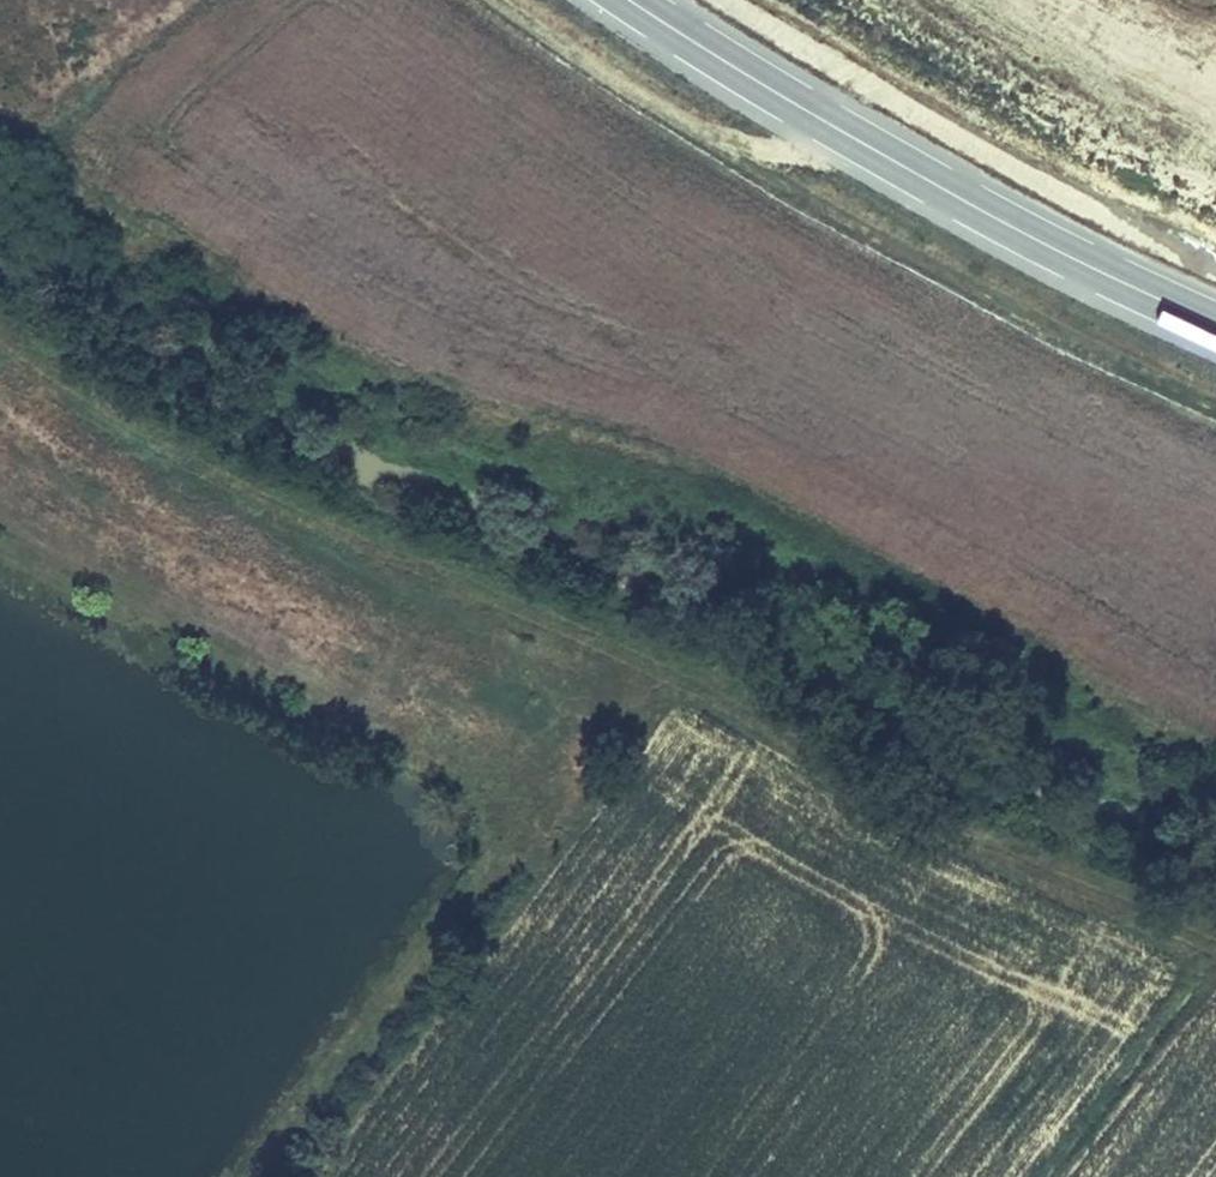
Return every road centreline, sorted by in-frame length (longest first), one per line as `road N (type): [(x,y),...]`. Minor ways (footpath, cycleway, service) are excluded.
road 1 (motorway): [(1049,0),(1215,98)]

